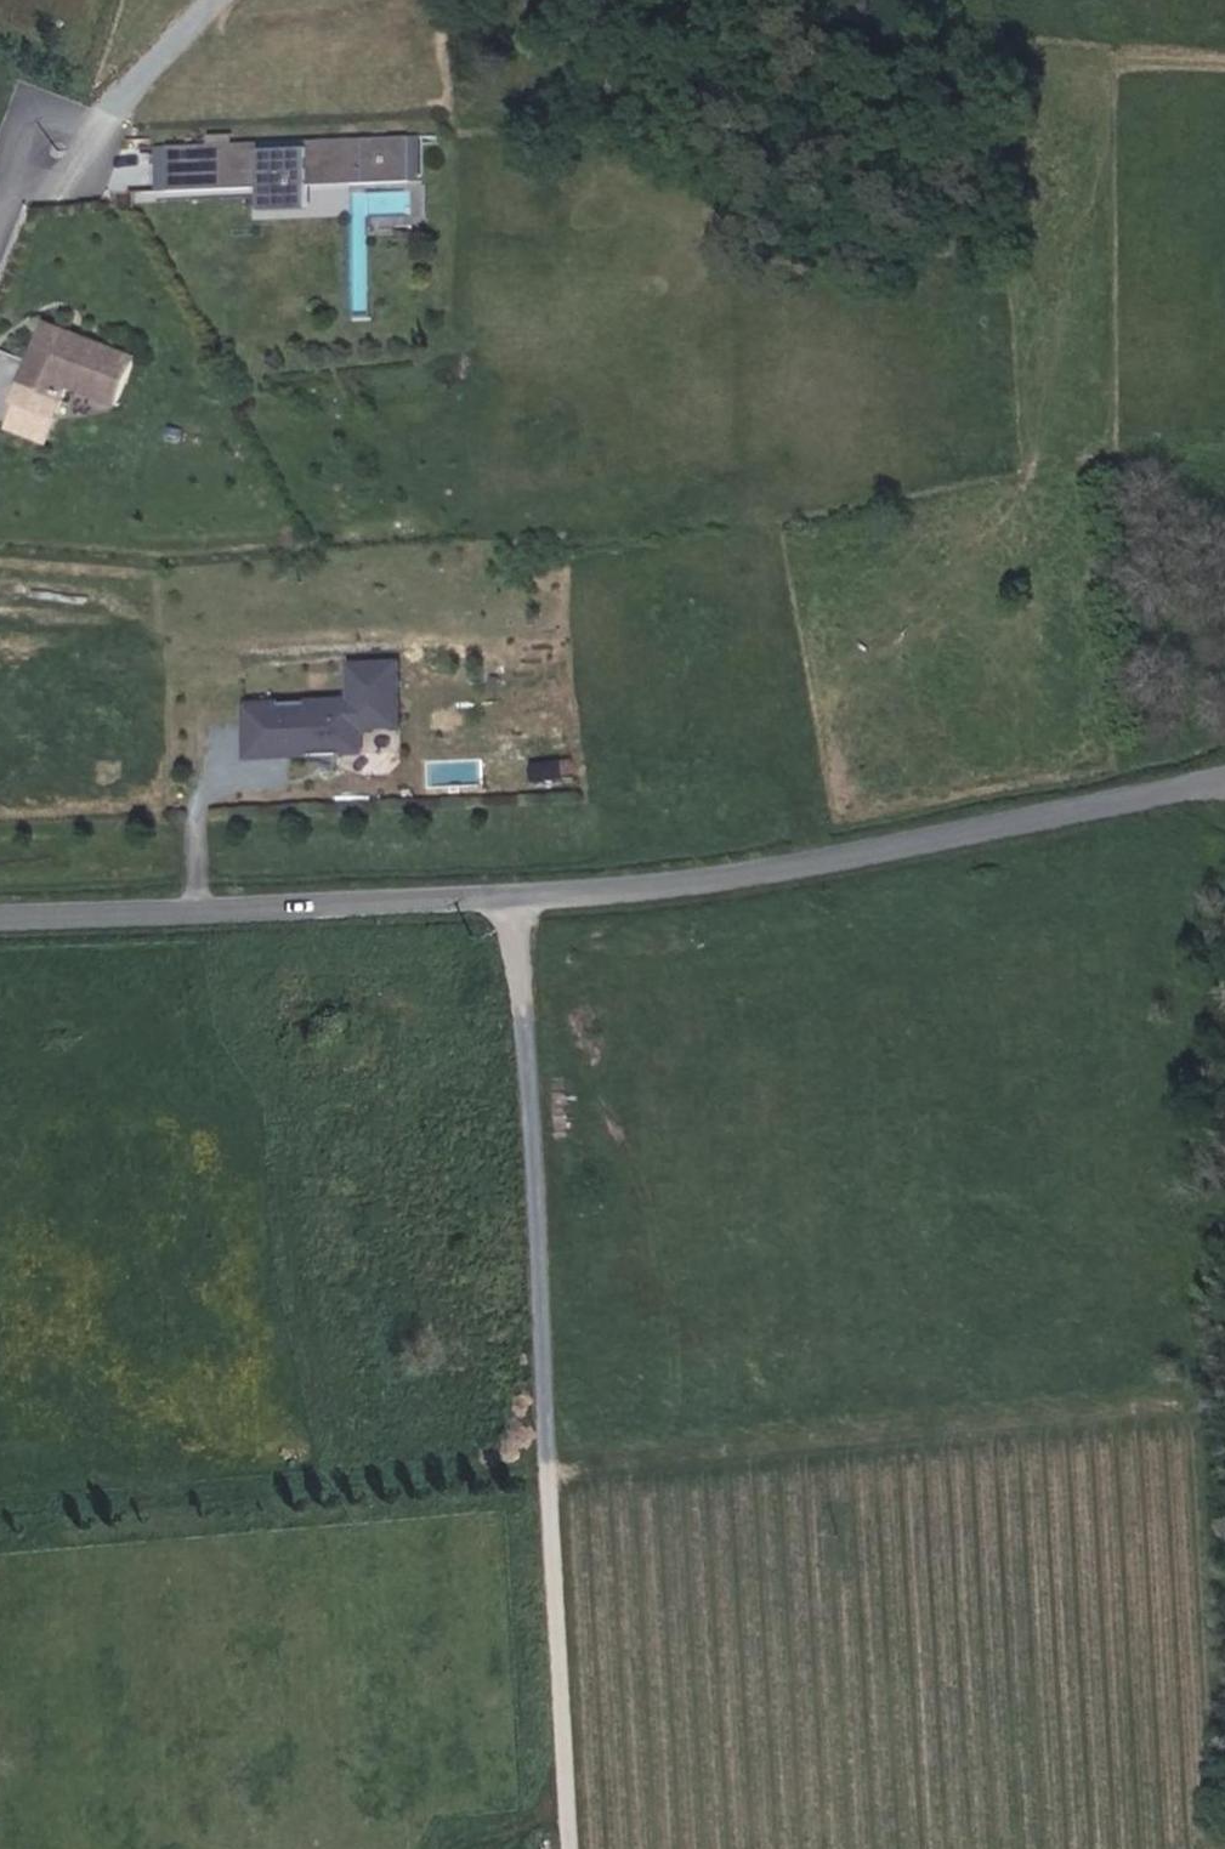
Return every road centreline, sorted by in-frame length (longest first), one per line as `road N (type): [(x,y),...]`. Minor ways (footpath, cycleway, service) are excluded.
road 1 (tertiary): [(1224,783),(778,871),(632,887),(0,918)]
road 2 (residential): [(0,211),(143,95),(232,0)]

